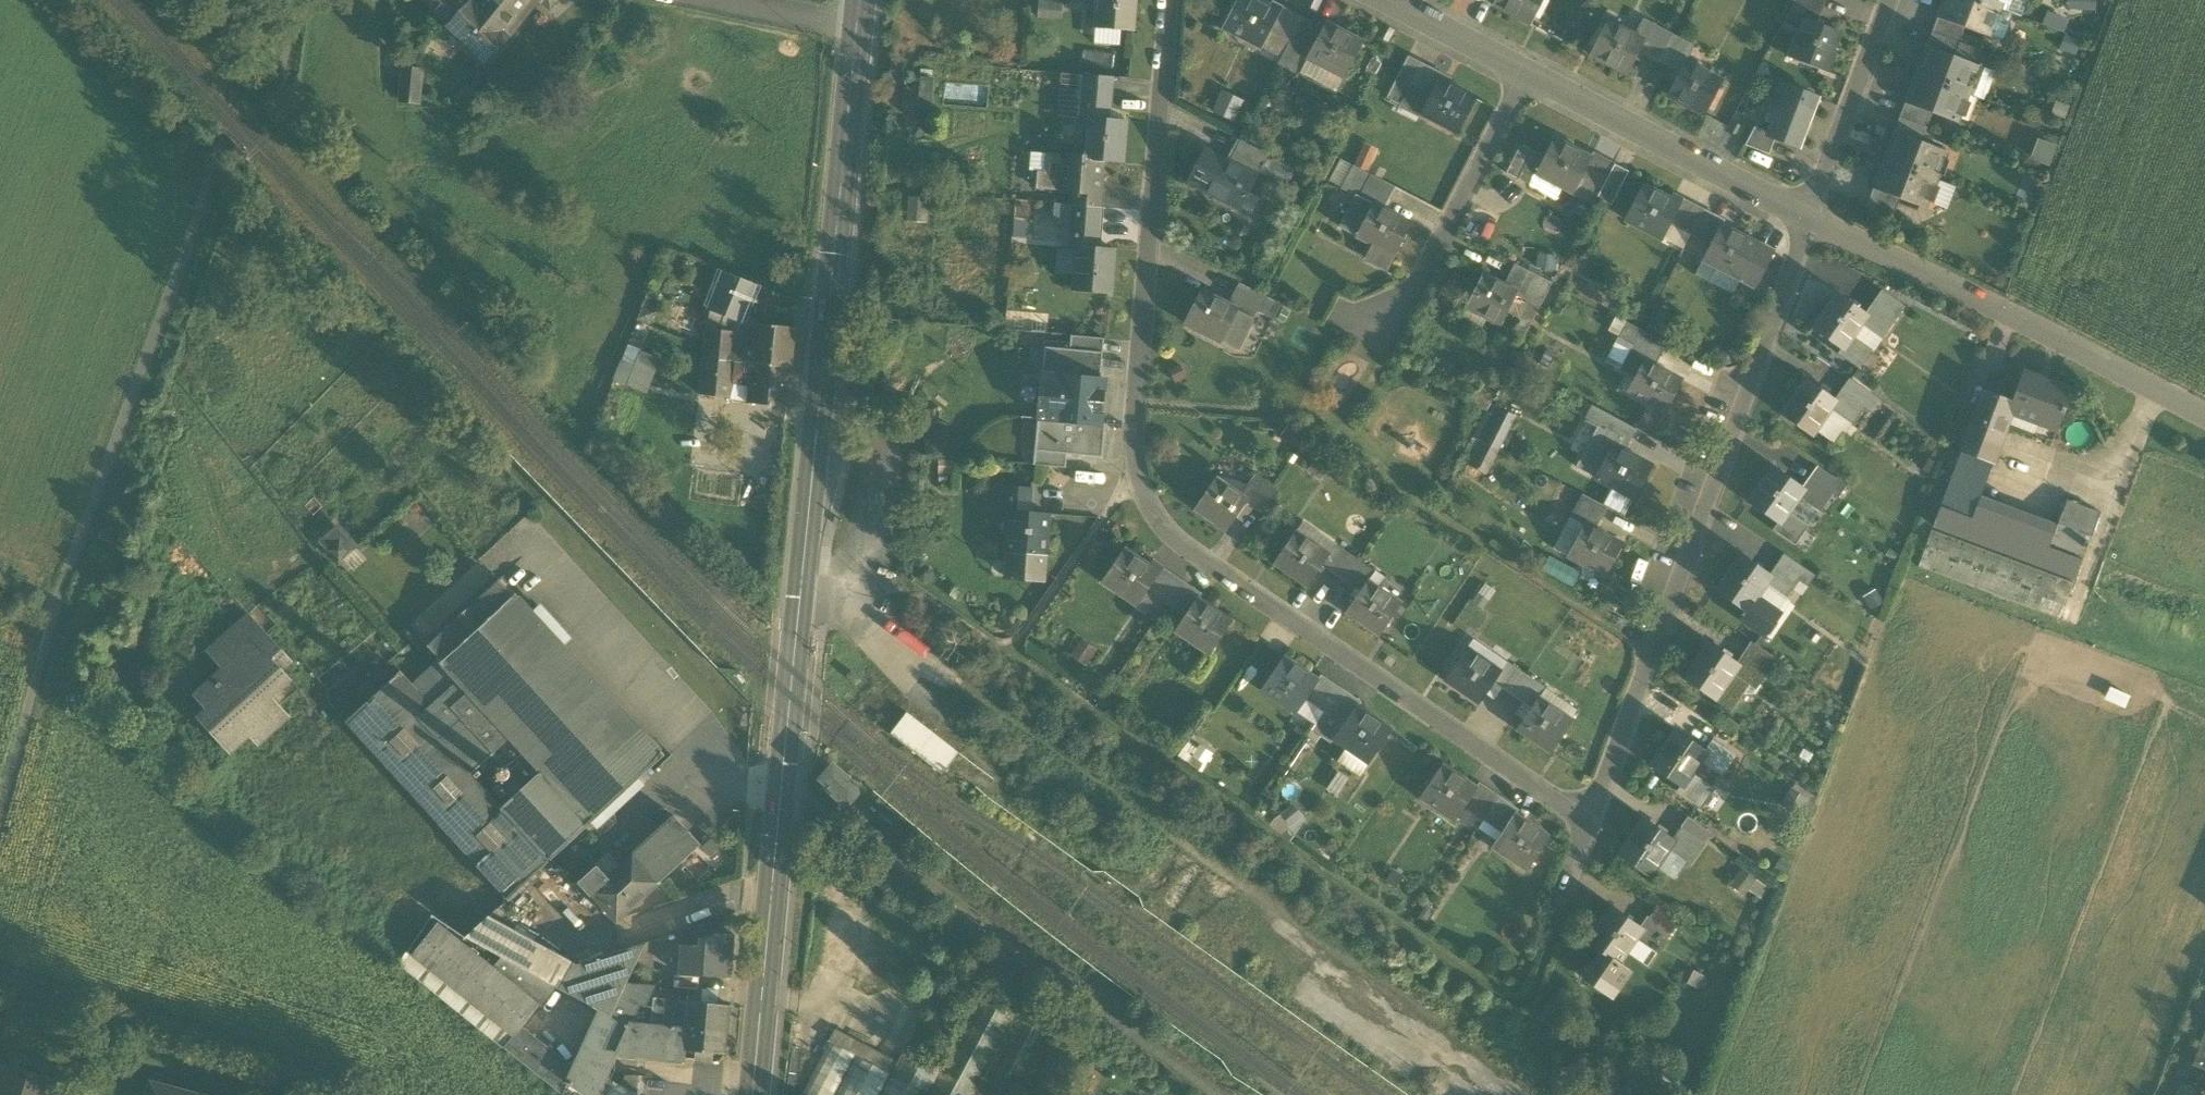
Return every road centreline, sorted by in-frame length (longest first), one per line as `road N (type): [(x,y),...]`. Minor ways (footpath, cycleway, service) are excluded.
road 1 (secondary): [(859,0),(749,1094)]
road 2 (residential): [(1595,827),(1164,534),(1137,465),(1168,0)]
road 3 (unclassified): [(0,820),(60,601),(217,171),(286,54),(294,0)]
road 4 (residential): [(1813,215),(1595,827)]
road 5 (residential): [(1813,215),(2204,416)]
road 6 (residential): [(1521,71),(1813,215)]
road 7 (residential): [(1521,71),(1398,335)]
road 8 (residential): [(1892,0),(1813,215)]
road 9 (residential): [(1385,0),(1521,71)]

